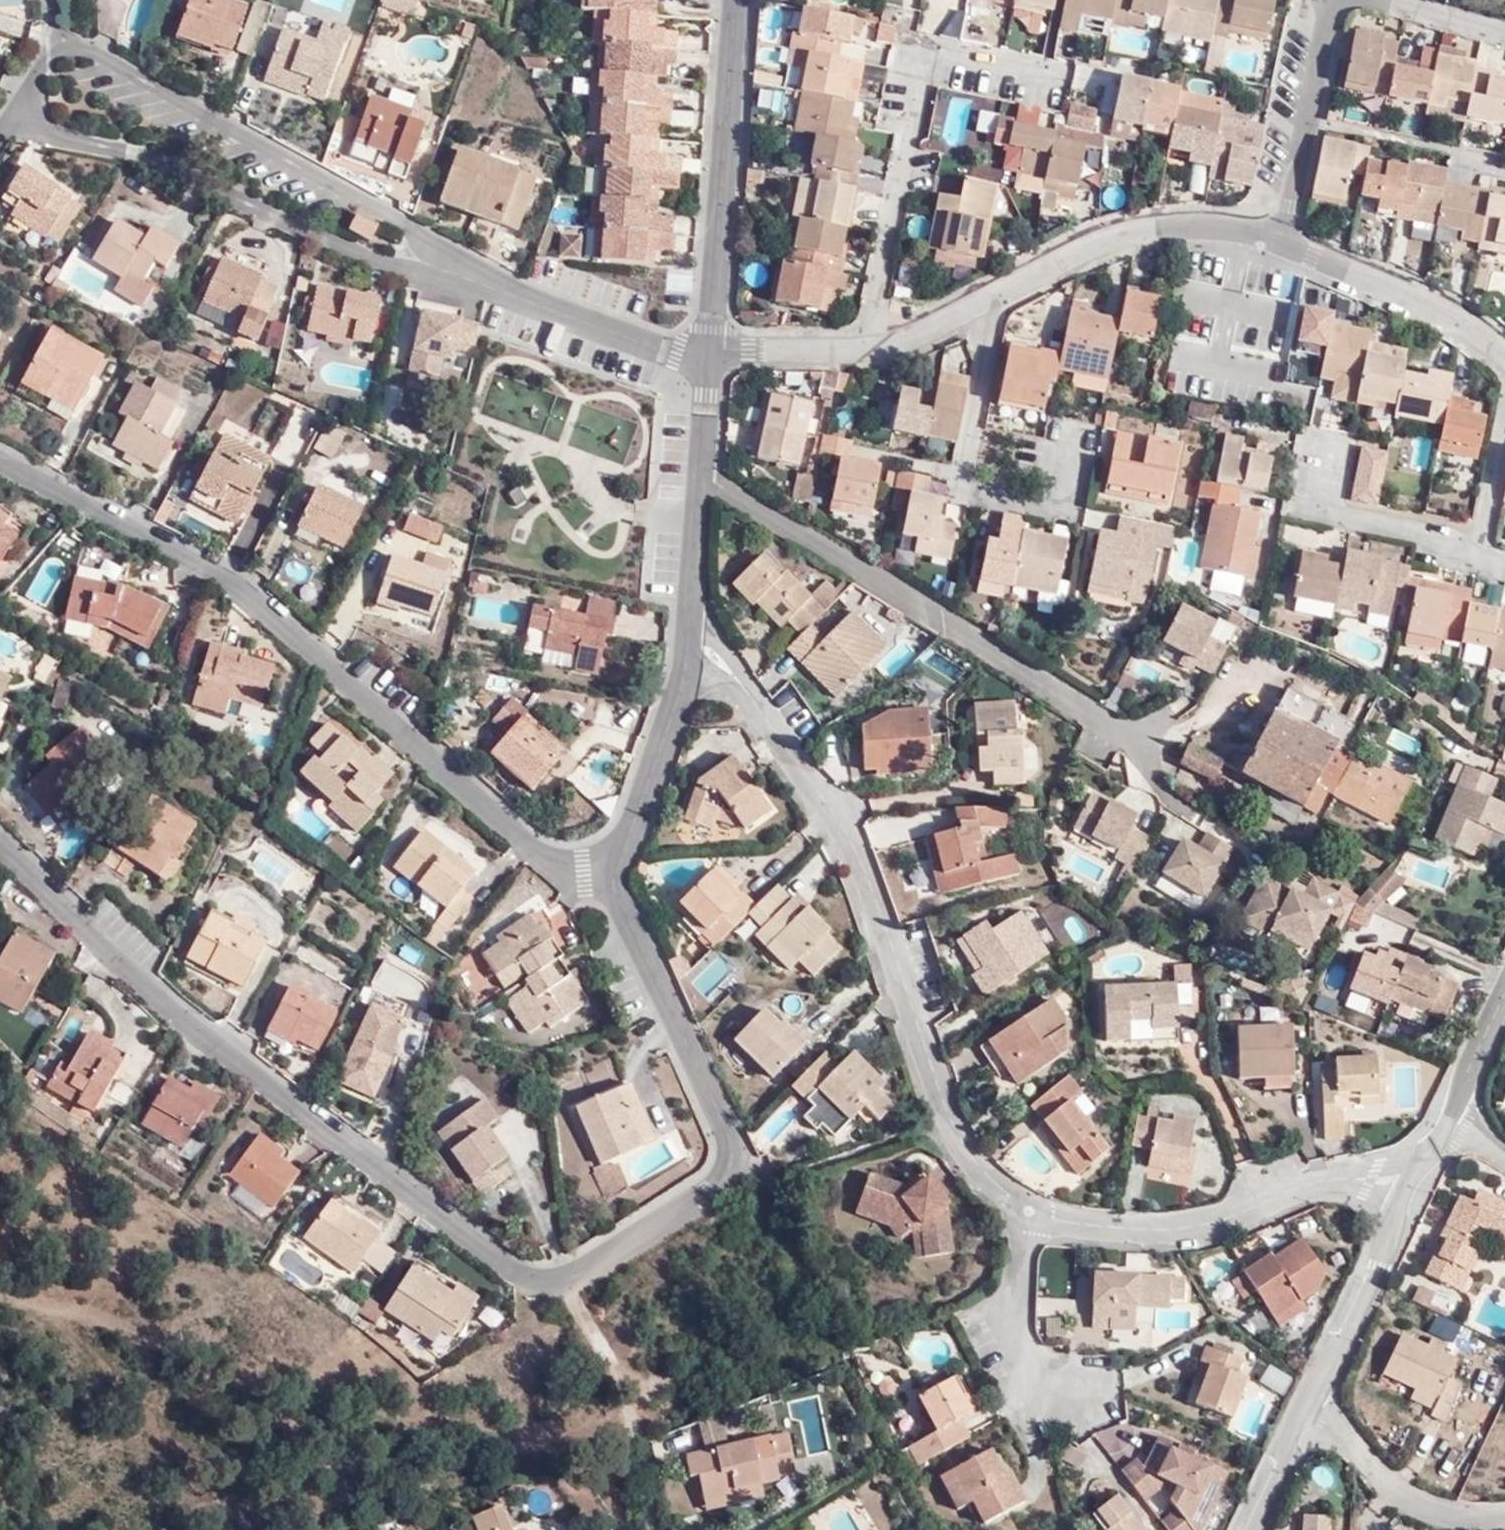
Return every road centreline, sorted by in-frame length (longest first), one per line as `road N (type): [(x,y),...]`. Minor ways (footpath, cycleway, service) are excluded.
road 1 (residential): [(0,846),(123,969),(290,1106),(542,1280),(727,1173),(733,1139),(597,870)]
road 2 (residential): [(597,870),(559,869),(528,845),(260,598),(0,464)]
road 3 (residential): [(703,358),(802,360),(924,336),(1154,237),(1288,243)]
road 4 (residential): [(1035,1221),(953,1125),(848,817),(757,703)]
road 5 (residential): [(8,126),(144,156),(412,277),(461,278)]
road 6 (residential): [(461,278),(437,250),(347,189),(60,46)]
road 7 (residential): [(1504,395),(1486,554),(1317,509),(1328,459)]
road 8 (residential): [(1409,1182),(1332,1177),(1194,1227),(1035,1221)]
road 9 (residential): [(703,358),(737,0)]
road 10 (residential): [(1035,1221),(1016,1266),(1010,1322),(1024,1391),(1116,1384)]
road 11 (residential): [(703,358),(461,278)]
road 12 (residential): [(1311,1409),(1409,1182)]
road 13 (residential): [(1288,243),(1328,0)]
road 14 (residential): [(1288,243),(1414,296),(1504,353)]
road 15 (residential): [(691,595),(703,358)]
road 16 (residential): [(1504,1519),(1430,1511),(1384,1481),(1311,1409)]
road 17 (residential): [(597,870),(619,855),(677,689)]
road 18 (residential): [(1440,1120),(1504,992)]
road 19 (residential): [(1372,0),(1504,31)]
road 20 (residential): [(1256,1529),(1311,1409)]
road 21 (residential): [(757,703),(691,595)]

